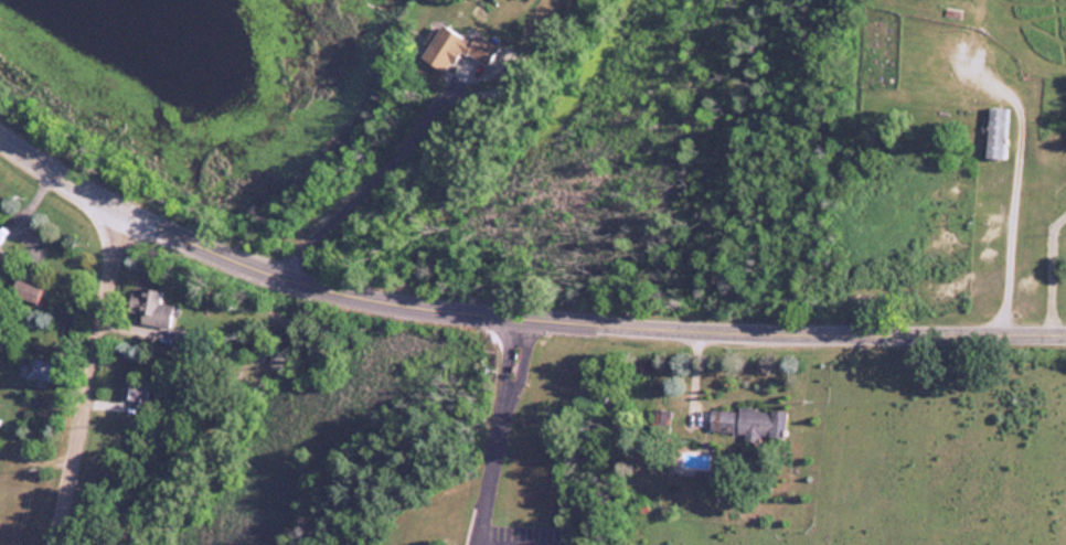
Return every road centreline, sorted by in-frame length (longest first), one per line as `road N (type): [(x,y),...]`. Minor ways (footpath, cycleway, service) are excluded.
road 1 (residential): [(0,128),(119,204),(209,243),(397,298),(493,313),(1065,329)]
road 2 (residential): [(119,204),(46,544)]

